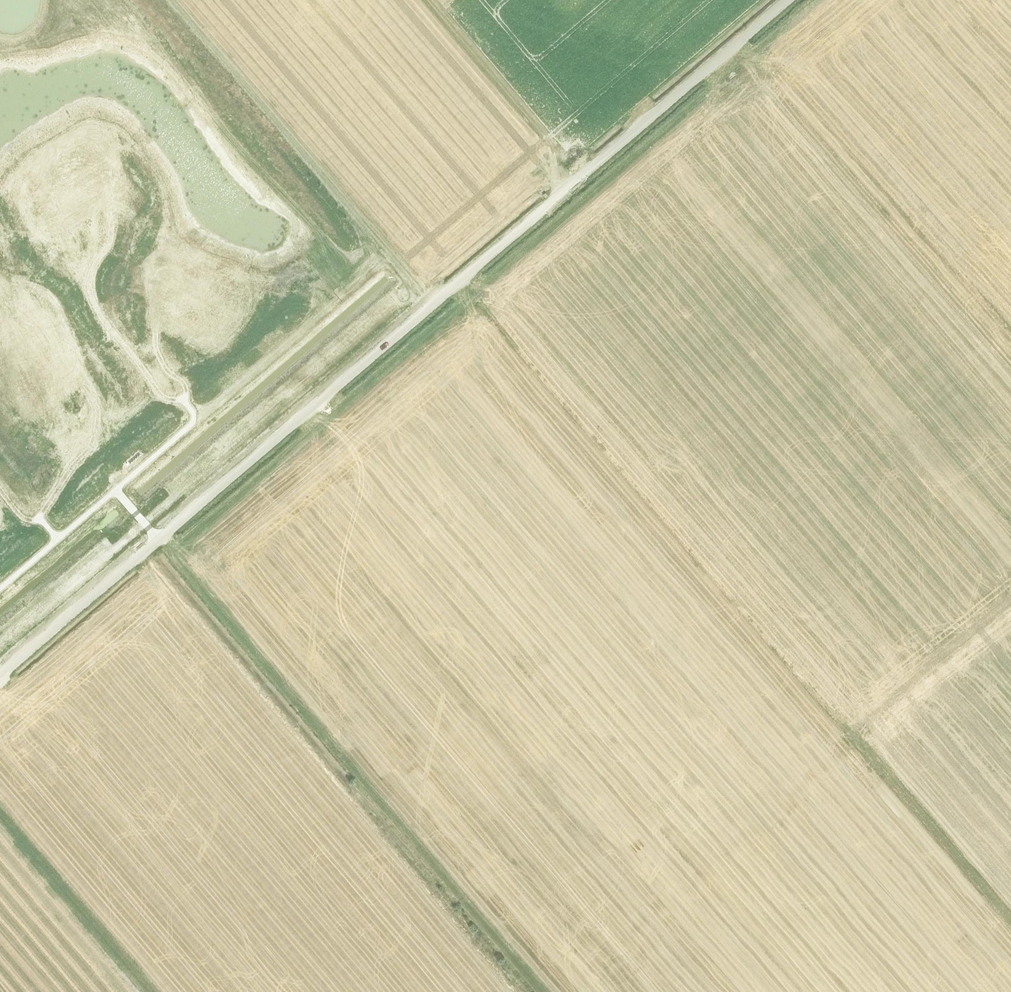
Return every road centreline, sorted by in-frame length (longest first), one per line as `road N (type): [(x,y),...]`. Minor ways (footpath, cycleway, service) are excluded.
road 1 (unclassified): [(0,676),(788,0)]

